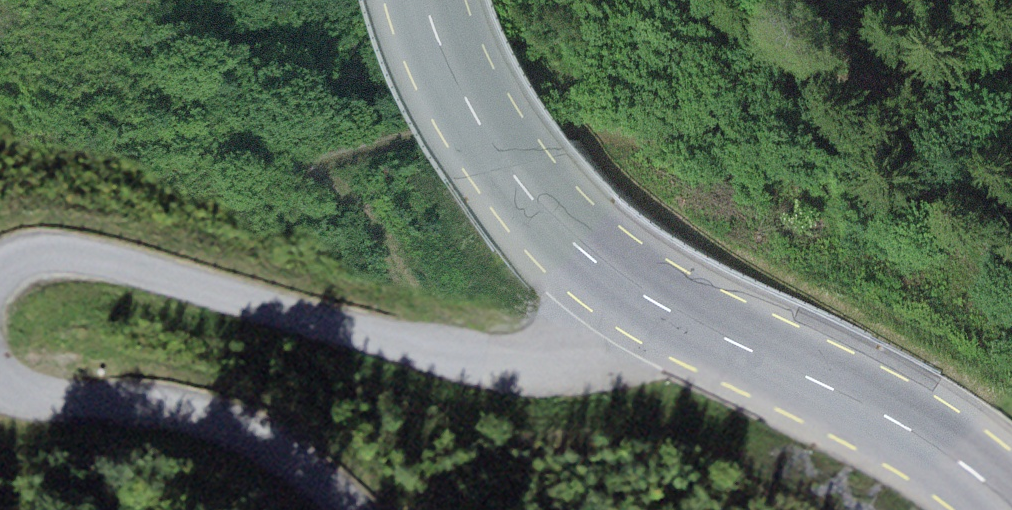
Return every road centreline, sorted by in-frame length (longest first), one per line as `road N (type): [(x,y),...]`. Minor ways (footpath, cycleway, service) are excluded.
road 1 (unclassified): [(0,269),(69,256),(475,362),(539,362),(590,346),(646,295)]
road 2 (primary): [(1011,507),(894,419),(646,295)]
road 3 (unclassified): [(347,509),(291,458),(237,428),(180,410),(44,406),(0,391)]
road 4 (primary): [(646,295),(586,252),(505,163),(456,77),(425,0)]

